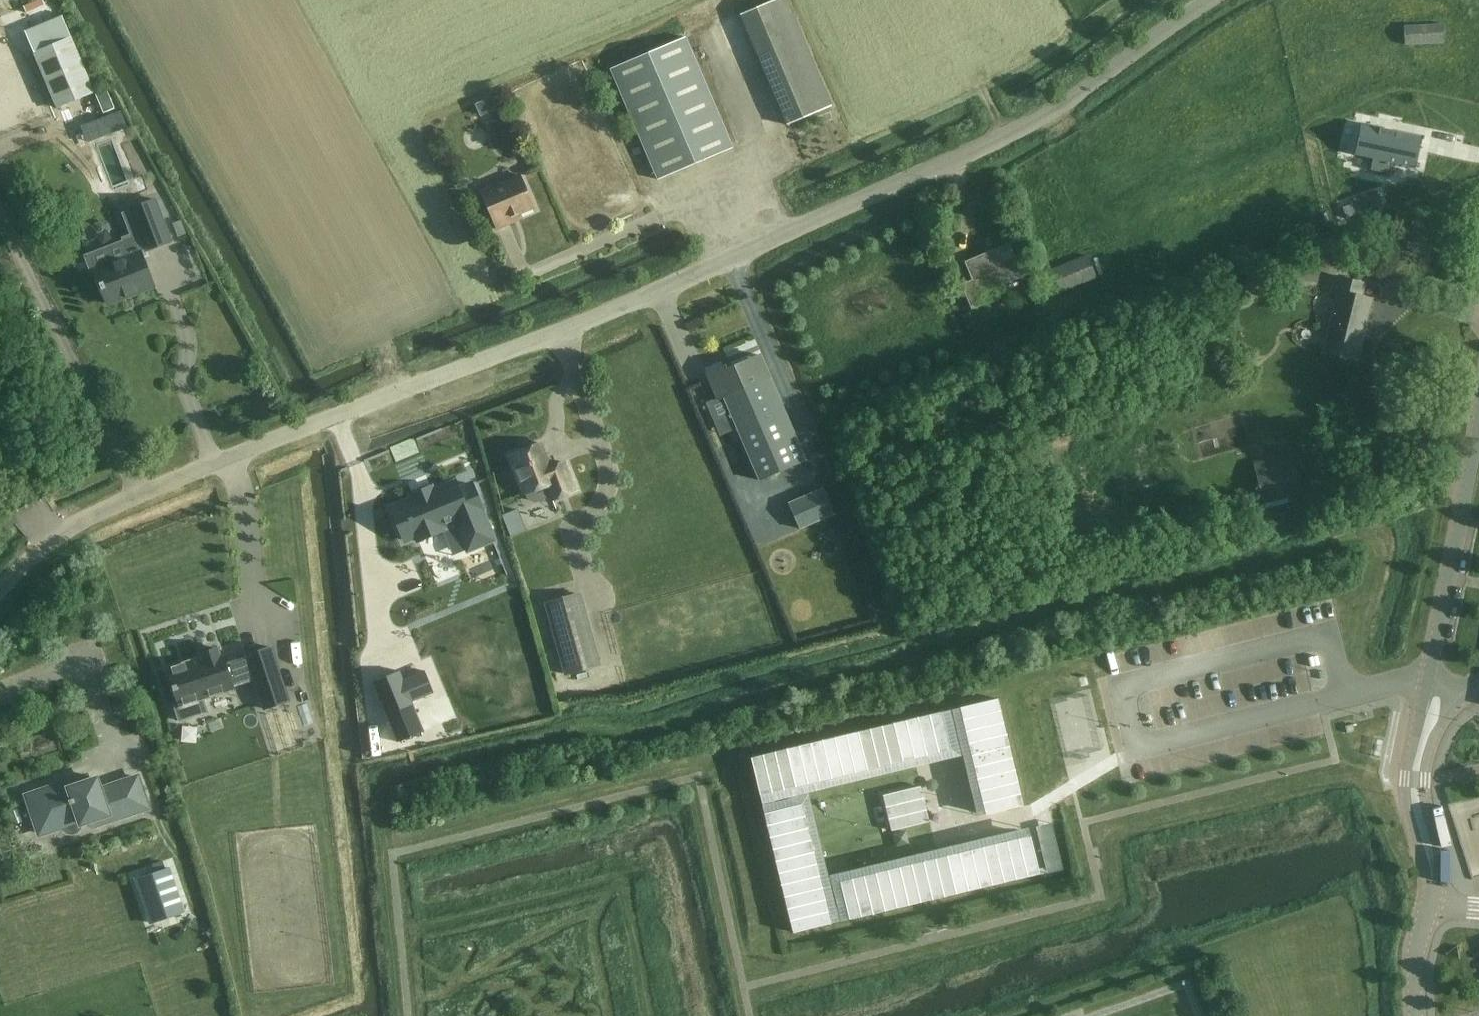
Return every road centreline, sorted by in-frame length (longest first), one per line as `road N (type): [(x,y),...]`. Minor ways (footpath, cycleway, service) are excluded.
road 1 (unclassified): [(0,589),(45,543),(89,519),(995,141),(1097,83),(1203,0)]
road 2 (tertiary): [(1421,773),(1420,725),(1478,412)]
road 3 (tertiary): [(1417,1015),(1434,901),(1421,773)]

